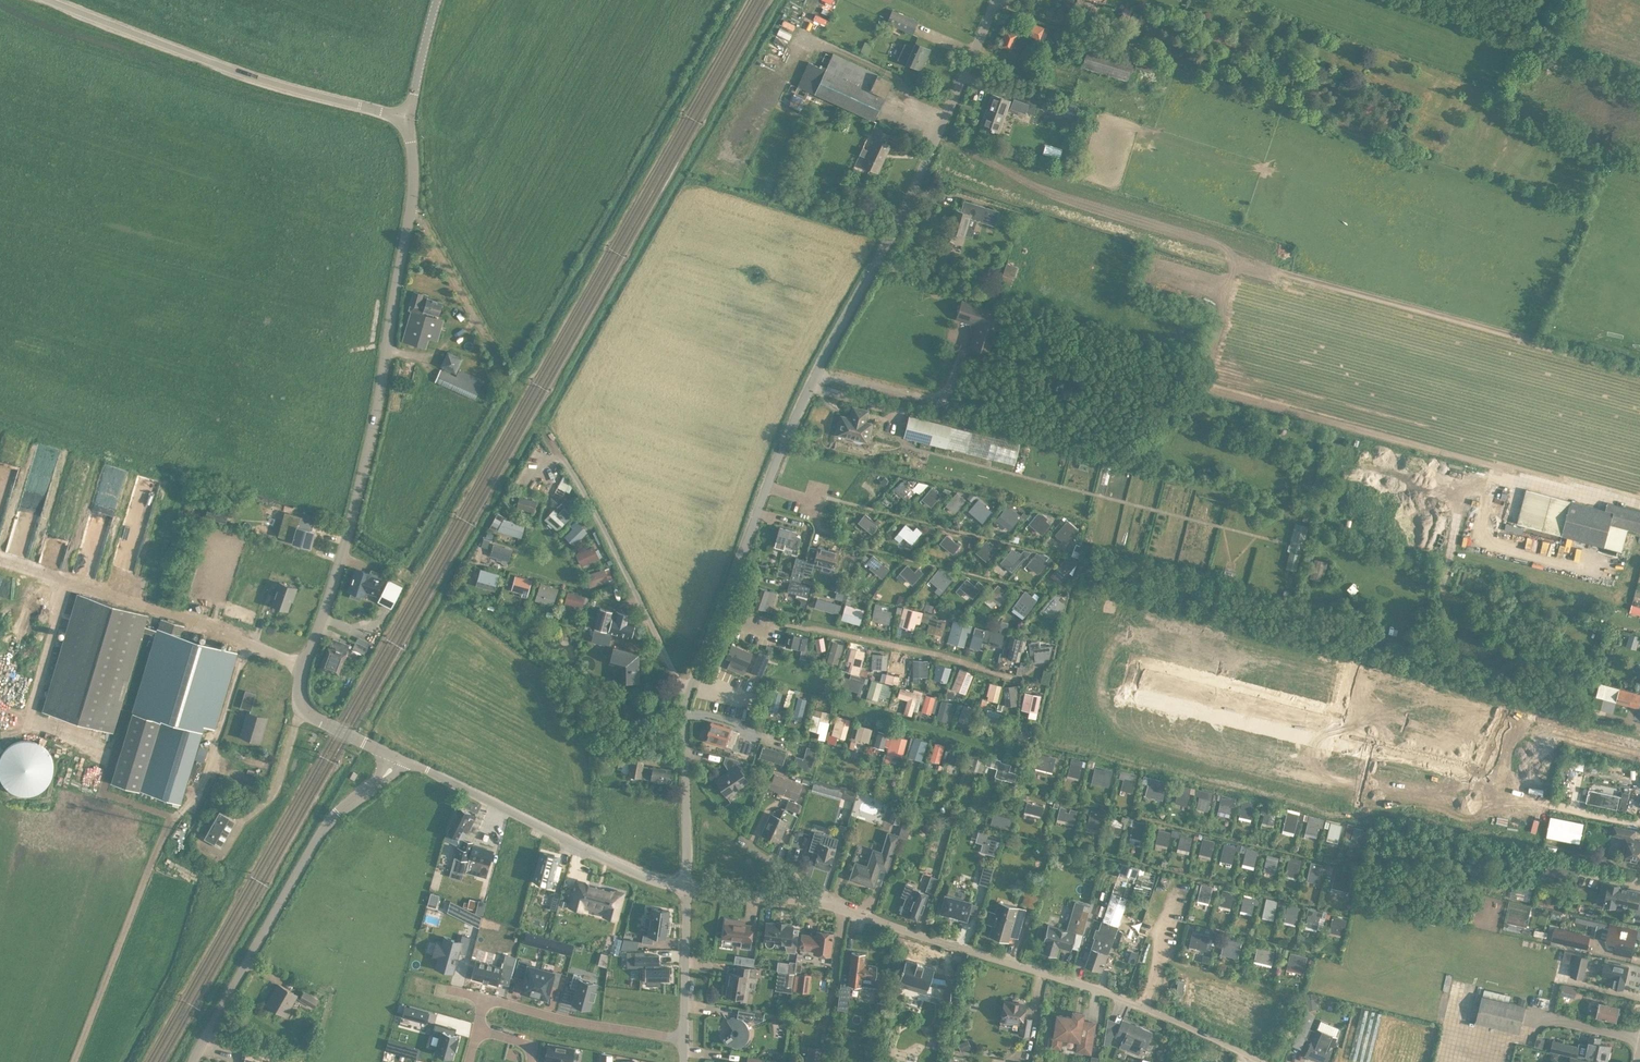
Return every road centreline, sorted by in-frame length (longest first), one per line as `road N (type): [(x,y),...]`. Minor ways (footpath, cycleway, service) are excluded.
road 1 (unclassified): [(686,691),(794,418),(916,179),(994,0)]
road 2 (unclassified): [(401,758),(308,712),(298,684),(346,538),(381,379),(410,202),(408,115)]
road 3 (unclassified): [(1265,1061),(1108,992),(829,900)]
road 4 (unclassified): [(408,115),(253,77),(49,0)]
road 5 (unclassified): [(190,1061),(323,826),(401,758)]
road 6 (unclassified): [(685,886),(625,867),(401,758)]
road 7 (track): [(190,804),(168,824),(151,860),(73,1061)]
road 8 (residential): [(686,691),(555,447)]
road 9 (residential): [(683,1039),(483,997)]
road 10 (unclassified): [(686,691),(685,886)]
road 11 (unclassified): [(685,886),(683,1039)]
road 12 (unclassified): [(829,900),(685,886)]

